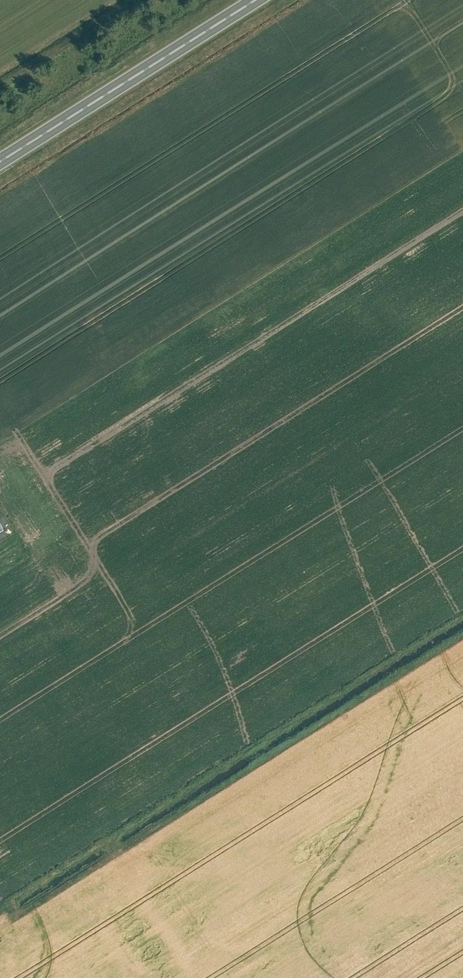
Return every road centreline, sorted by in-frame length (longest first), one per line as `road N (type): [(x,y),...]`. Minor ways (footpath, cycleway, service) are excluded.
road 1 (trunk): [(0,161),(255,0)]

